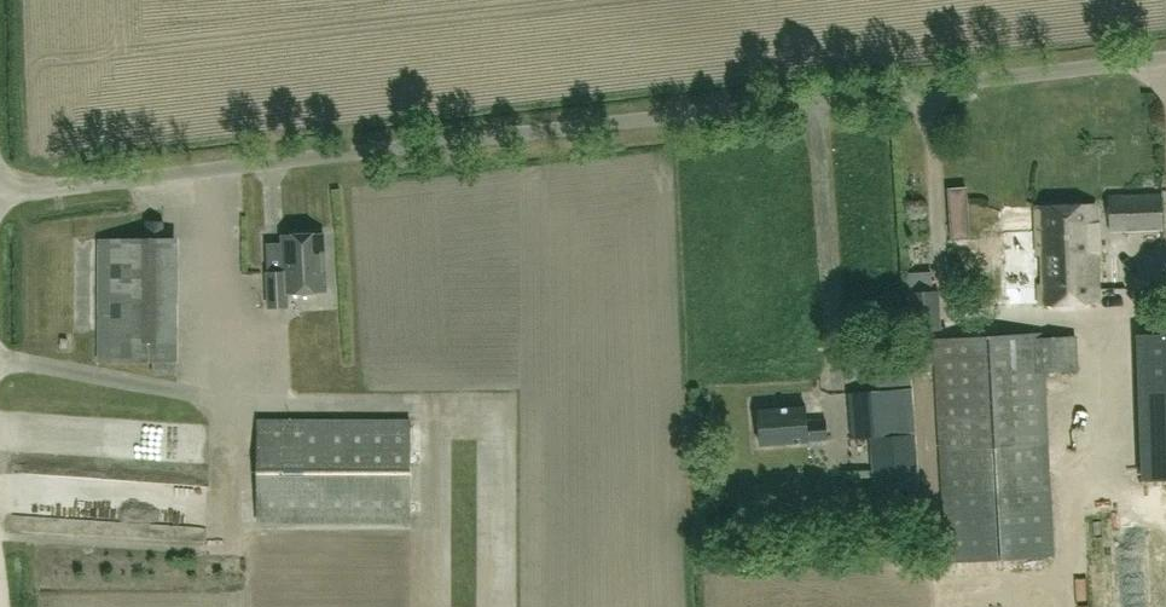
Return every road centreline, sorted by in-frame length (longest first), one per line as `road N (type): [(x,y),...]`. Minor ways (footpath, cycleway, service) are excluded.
road 1 (residential): [(0,194),(1165,62)]

